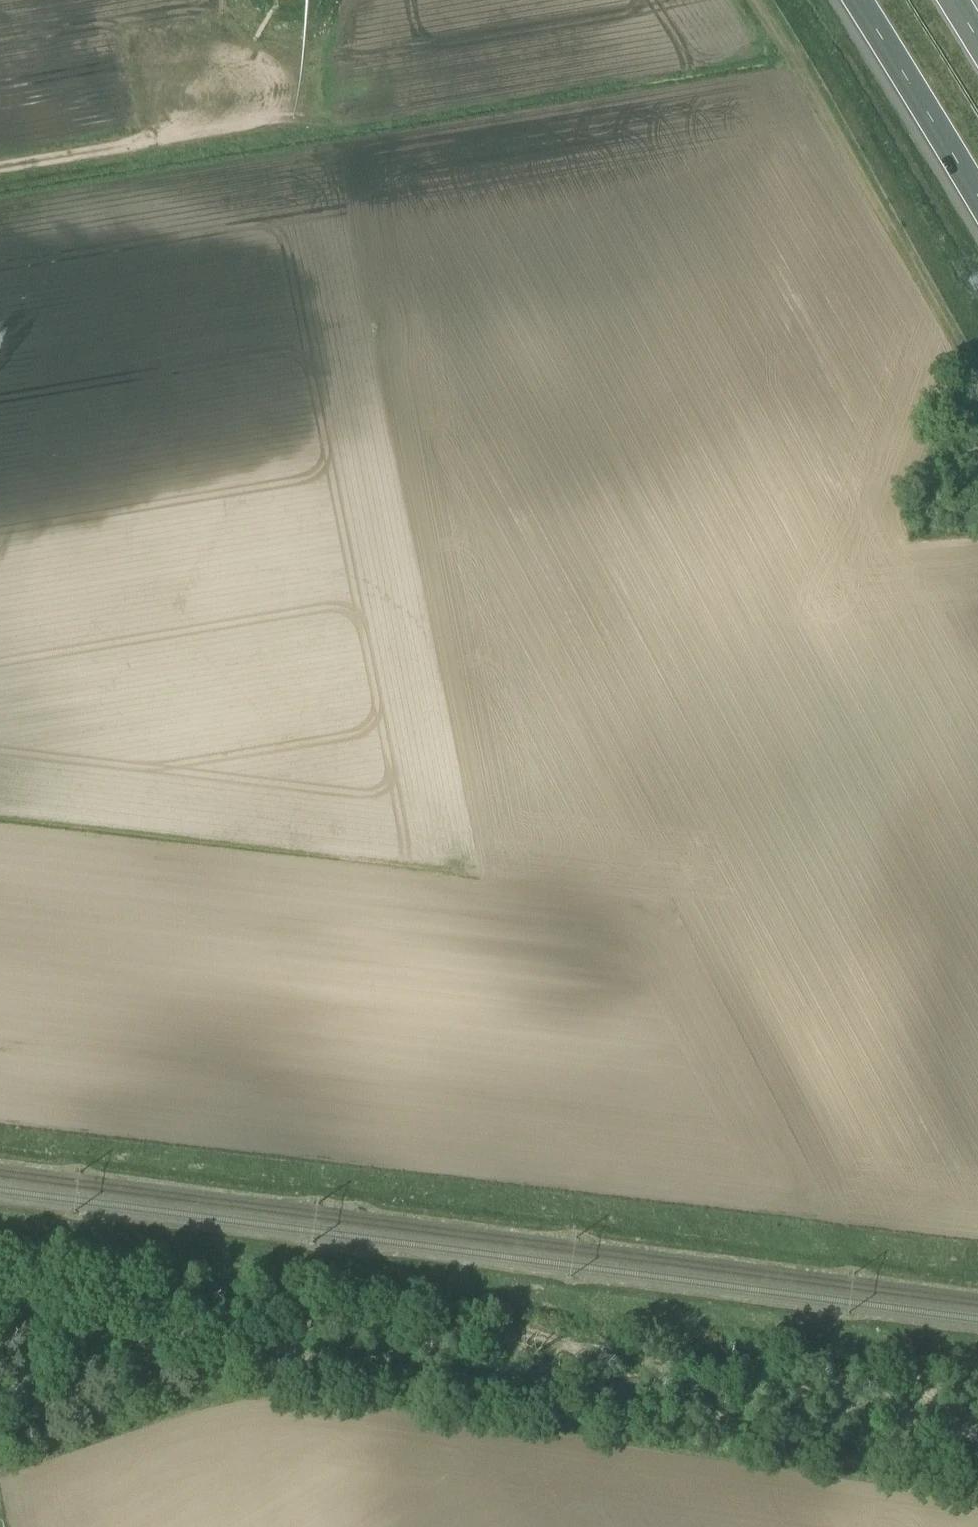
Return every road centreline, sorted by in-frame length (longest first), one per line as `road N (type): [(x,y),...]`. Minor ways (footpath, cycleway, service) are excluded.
road 1 (track): [(755,0),(797,61),(977,390)]
road 2 (motorway): [(852,0),(977,204)]

